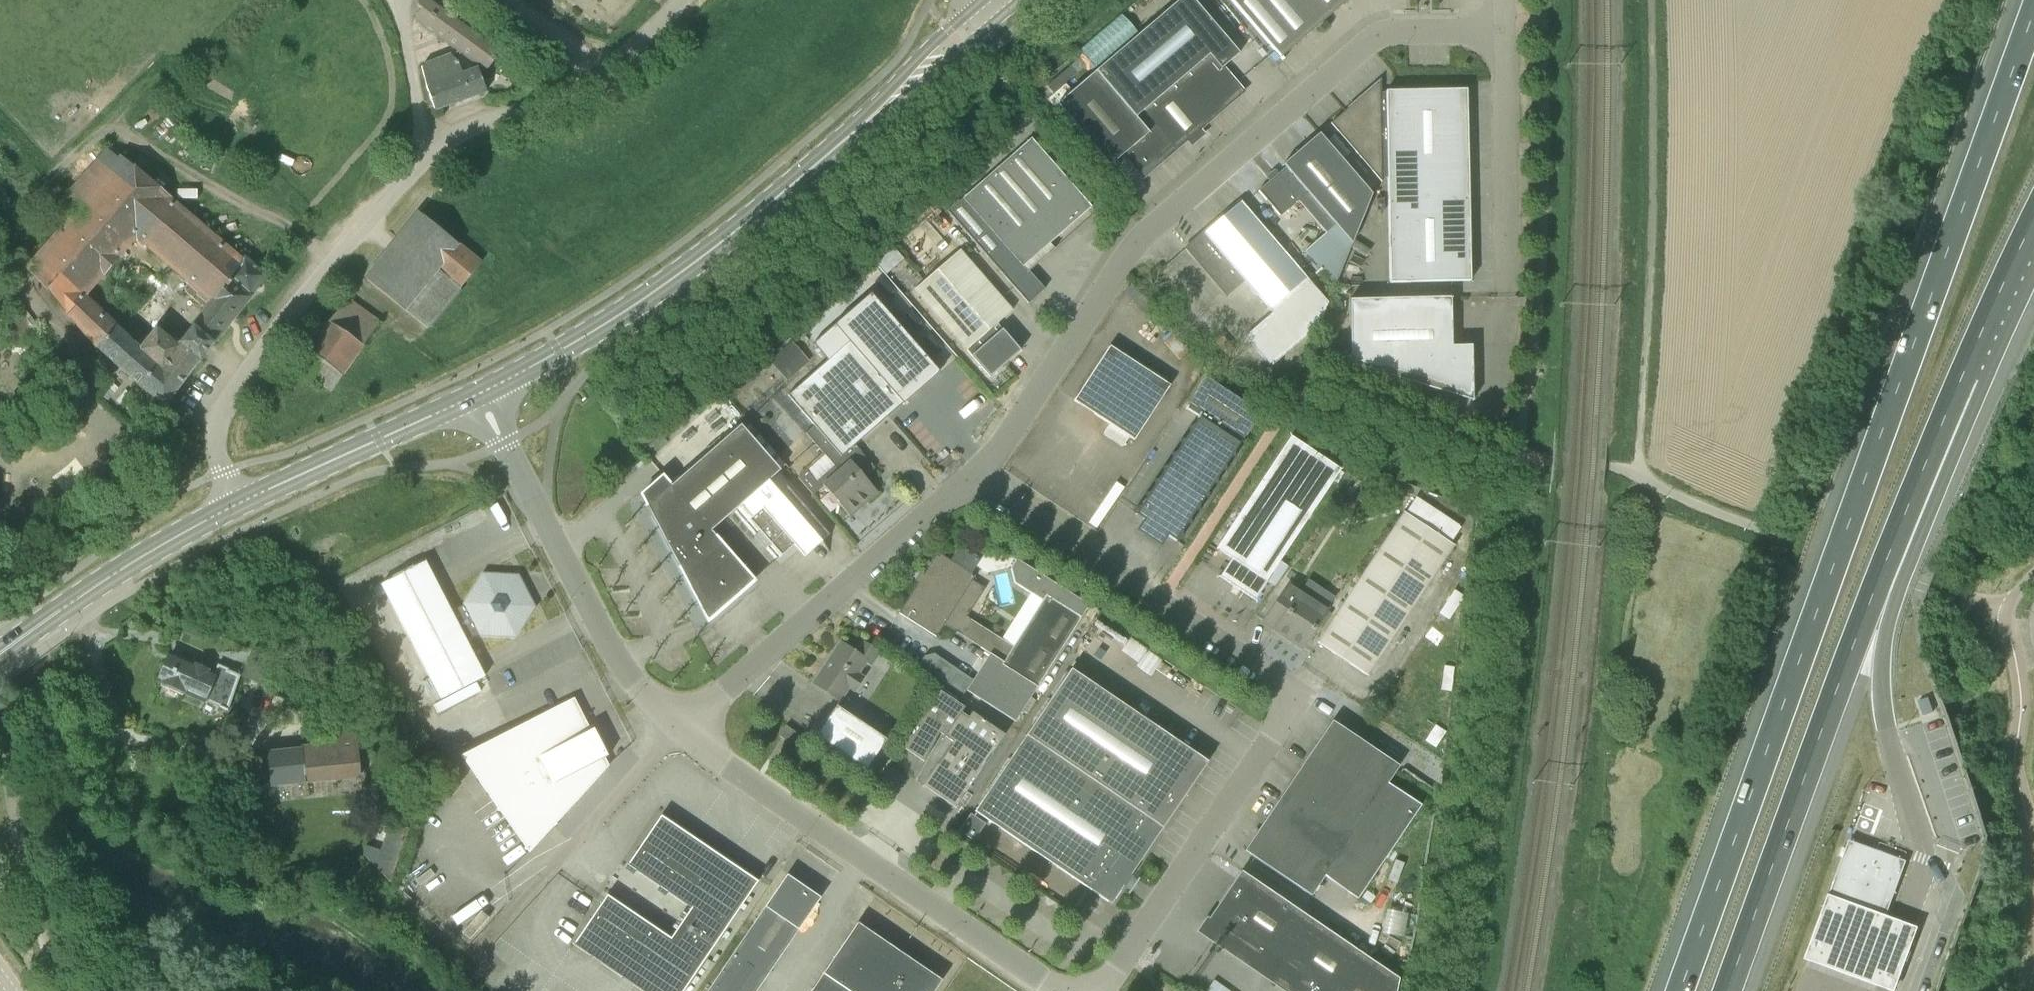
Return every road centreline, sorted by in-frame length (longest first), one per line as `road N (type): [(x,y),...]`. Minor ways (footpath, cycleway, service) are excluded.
road 1 (motorway): [(2033,9),(1678,990)]
road 2 (unclassified): [(978,472),(1297,698),(1100,990)]
road 3 (unclassified): [(978,472),(1139,240),(1244,146),(1376,37),(1501,31)]
road 4 (tertiary): [(481,393),(655,292),(1002,6)]
road 5 (track): [(1638,476),(1652,0)]
road 6 (unclassified): [(1057,990),(680,725)]
road 7 (motorway): [(1727,990),(1877,581)]
road 8 (unclassified): [(241,502),(221,452),(225,405),(427,159)]
road 9 (motorway): [(1877,581),(2033,220)]
road 10 (unclassified): [(680,725),(978,472)]
road 11 (unclassified): [(680,725),(638,684),(481,393)]
road 12 (unclassified): [(427,159),(457,134),(599,76),(693,0)]
road 13 (tertiary): [(0,654),(154,549),(241,502)]
road 14 (tertiary): [(241,502),(481,393)]
road 15 (unclassified): [(1502,285),(1501,31)]
road 16 (unclassified): [(554,866),(680,725)]
road 17 (unclassified): [(393,0),(427,159)]
road 18 (motorway): [(1882,702),(1877,581)]

